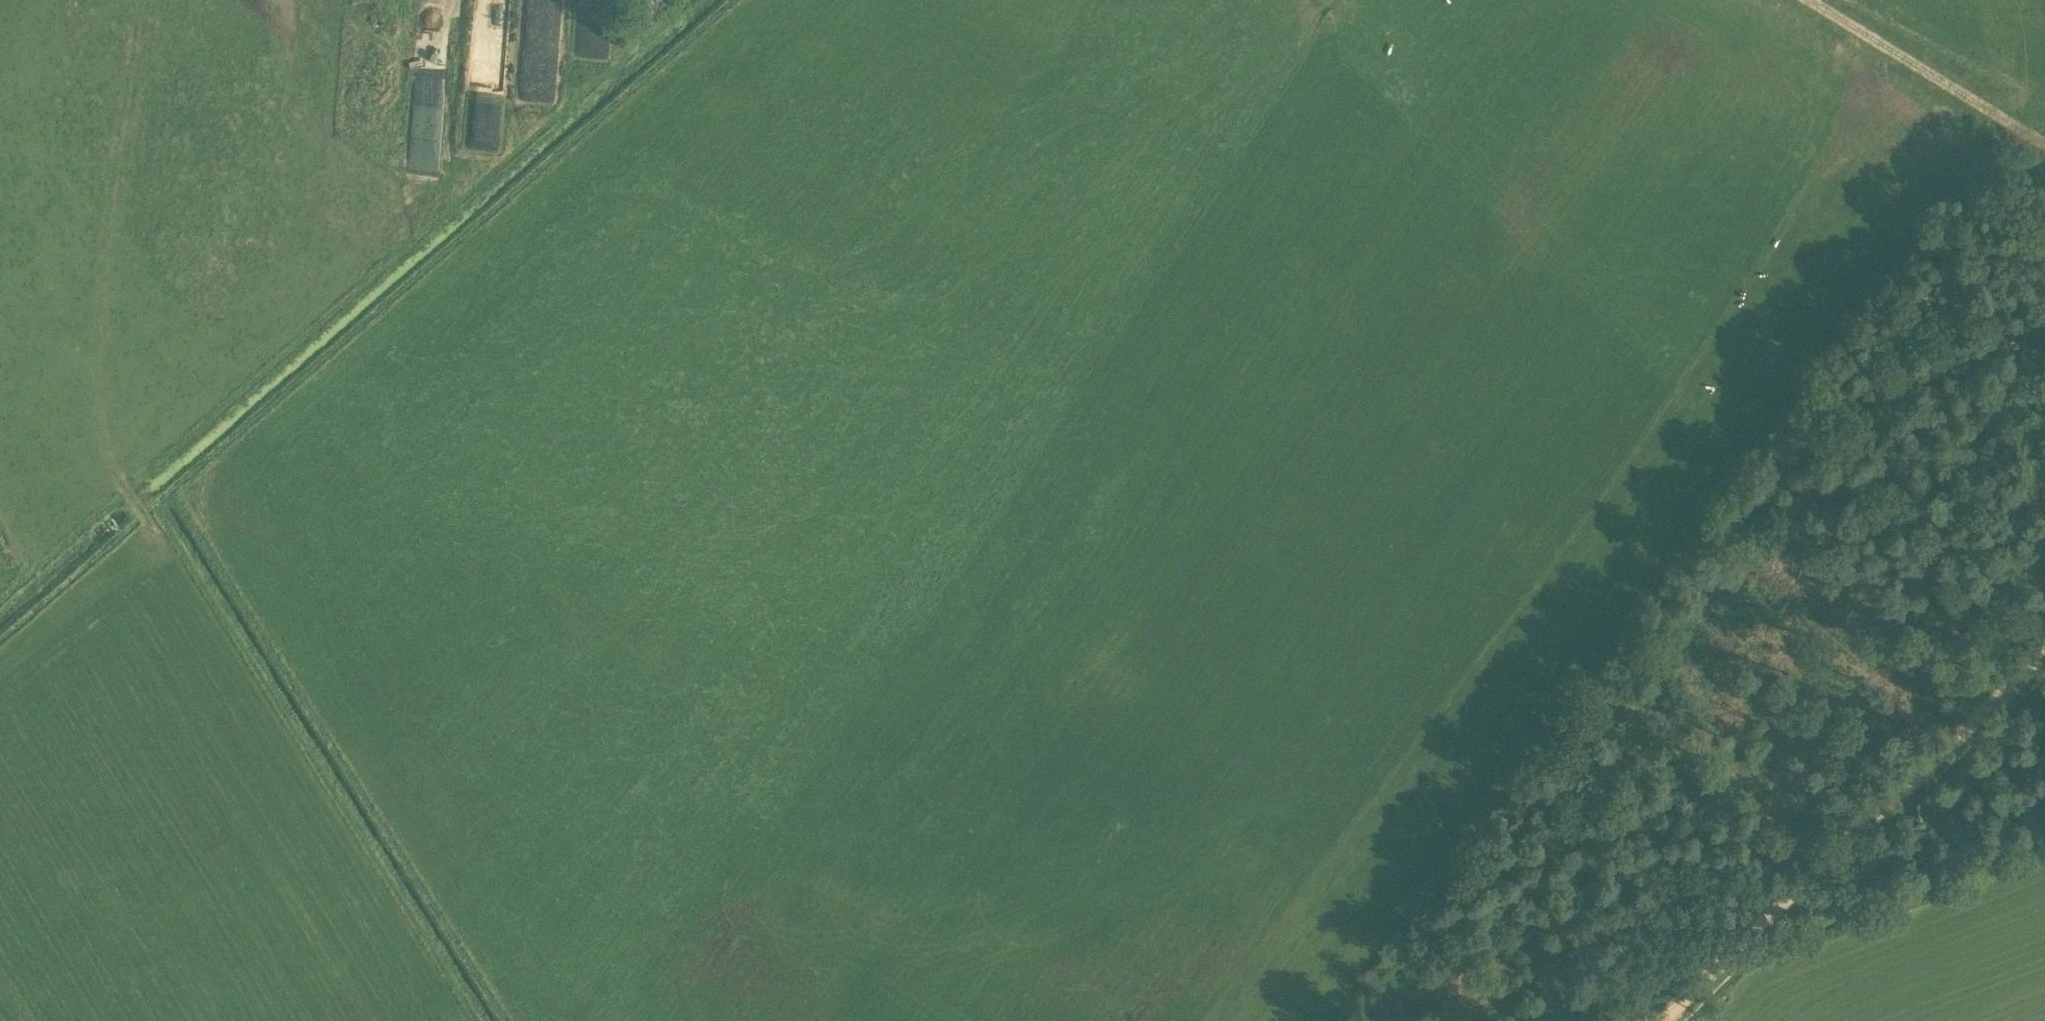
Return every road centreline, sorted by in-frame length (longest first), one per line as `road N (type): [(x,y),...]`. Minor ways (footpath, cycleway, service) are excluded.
road 1 (track): [(2044,656),(1664,1020)]

